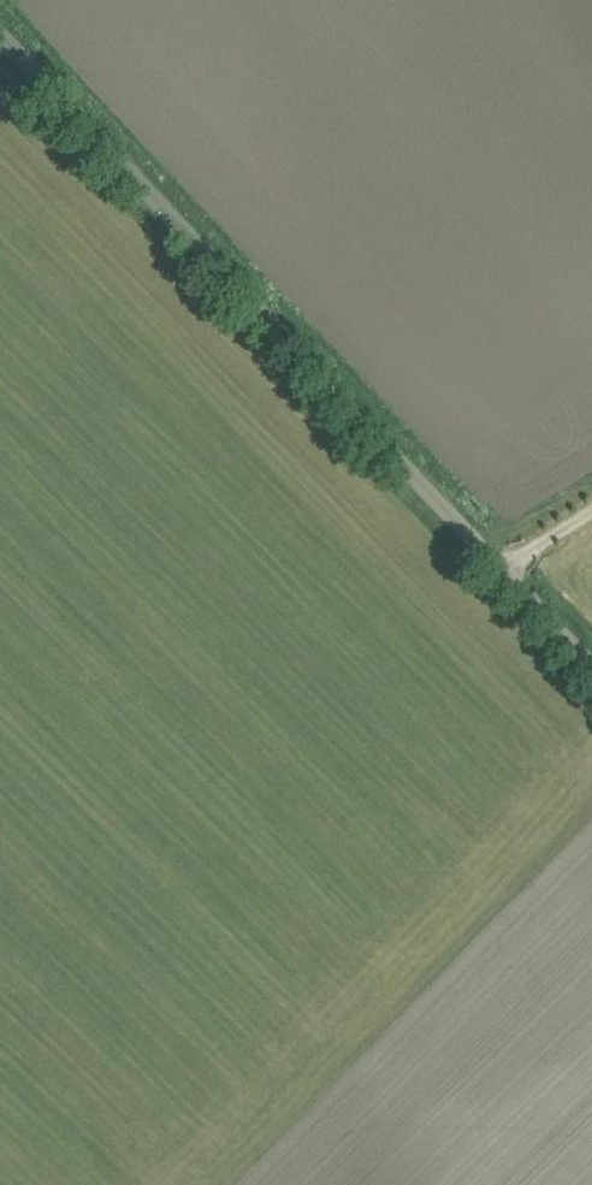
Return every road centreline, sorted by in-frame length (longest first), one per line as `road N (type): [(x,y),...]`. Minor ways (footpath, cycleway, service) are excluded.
road 1 (unclassified): [(485,542),(0,44)]
road 2 (unclassified): [(591,654),(485,542)]
road 3 (unclassified): [(485,542),(591,476)]

